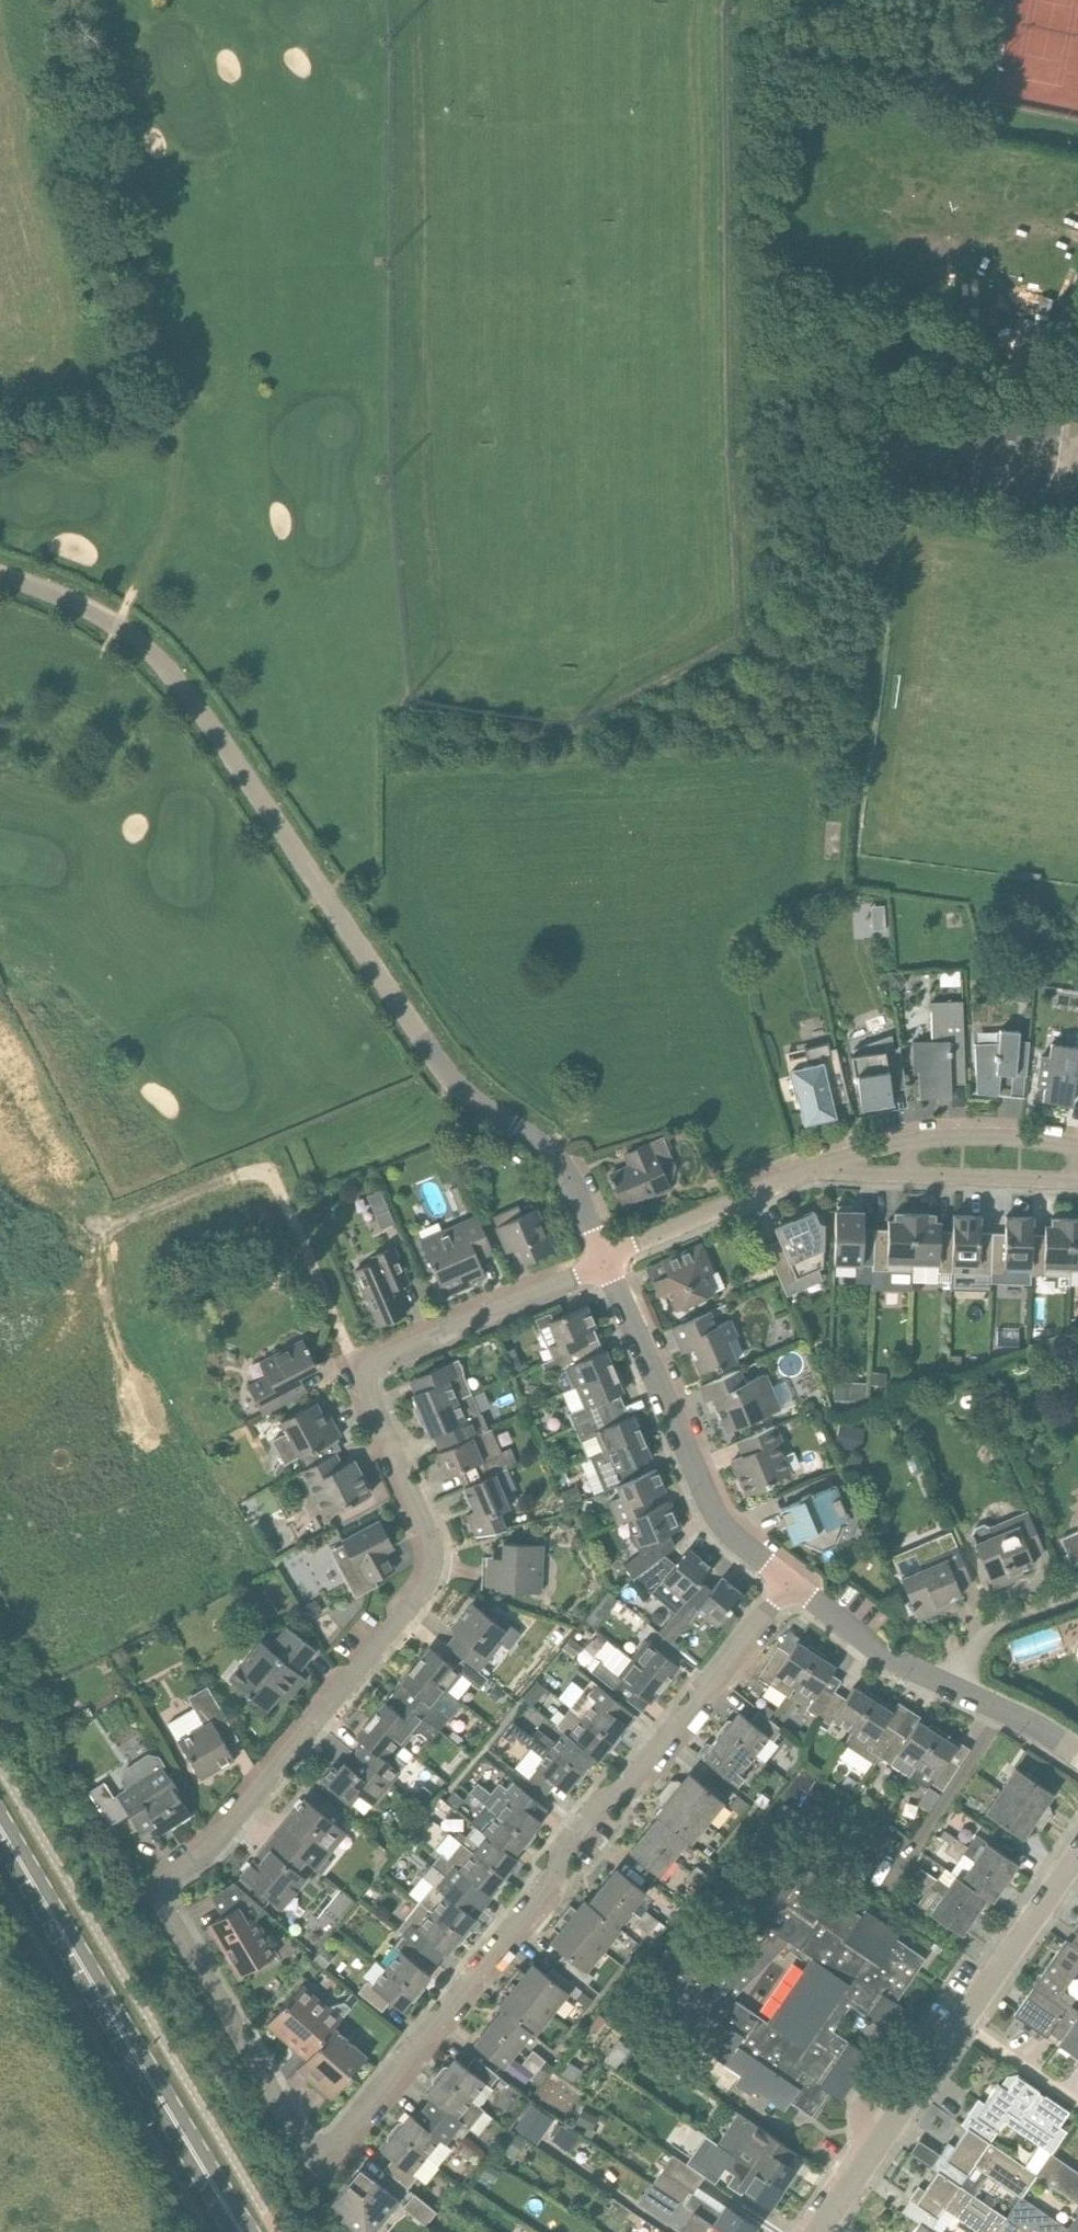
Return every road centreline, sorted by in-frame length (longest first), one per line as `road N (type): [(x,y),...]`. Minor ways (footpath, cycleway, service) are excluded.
road 1 (residential): [(782,1586),(335,2146),(316,2153),(299,2144),(162,1905),(162,1887),(265,1786),(431,1574),(432,1540),(370,1376),(609,1263)]
road 2 (unclassified): [(609,1263),(541,1143),(478,1103),(437,1062),(181,687),(113,624),(0,575)]
road 3 (primary): [(241,2231),(0,1828)]
road 4 (residential): [(782,1586),(722,1527),(609,1263)]
road 5 (residential): [(820,1169),(902,1144),(1058,1145),(1077,1153)]
road 6 (residential): [(820,1169),(898,1179),(1077,1179)]
road 7 (tertiary): [(819,2231),(961,2025)]
road 8 (residential): [(609,1263),(820,1169)]
road 9 (tertiary): [(961,2025),(1077,1854)]
road 10 (residential): [(952,1687),(871,1651),(782,1586)]
road 11 (residential): [(952,1687),(993,1631),(1074,1601)]
road 12 (residential): [(1077,1754),(952,1687)]
road 13 (residential): [(1077,2102),(961,2025)]

